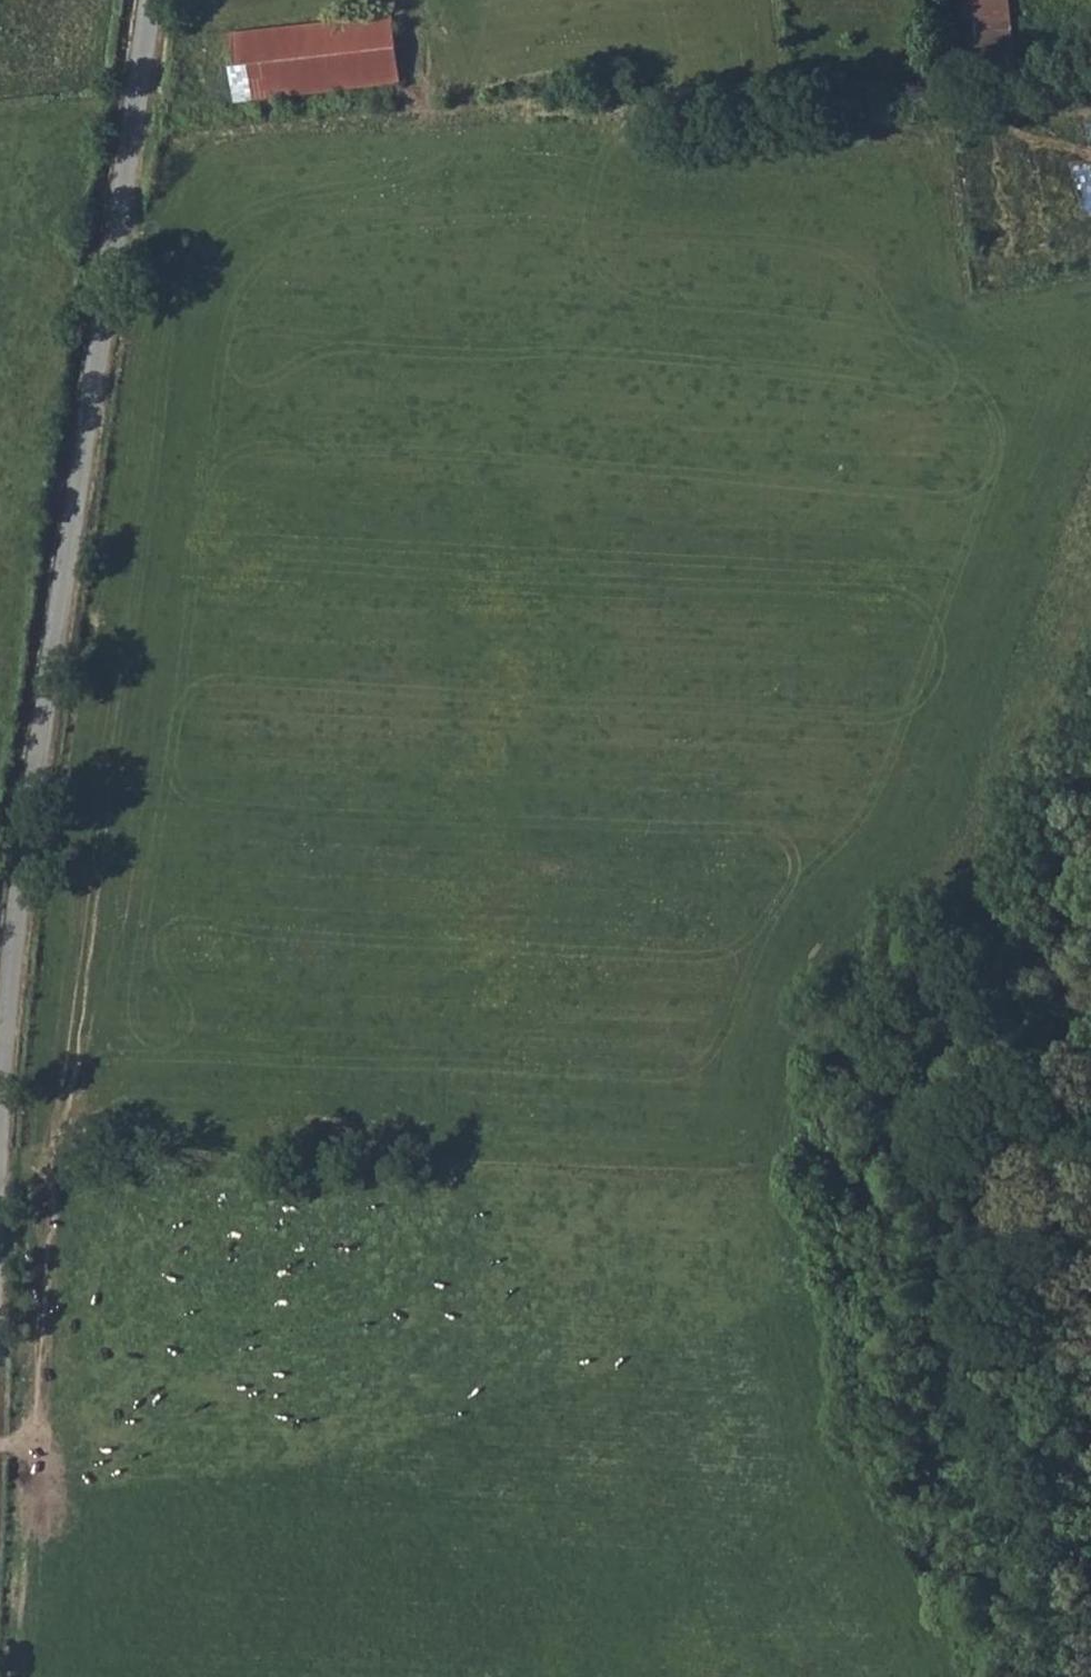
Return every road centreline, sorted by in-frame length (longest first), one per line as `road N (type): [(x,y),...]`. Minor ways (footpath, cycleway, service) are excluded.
road 1 (tertiary): [(0,1169),(46,715),(161,0)]

